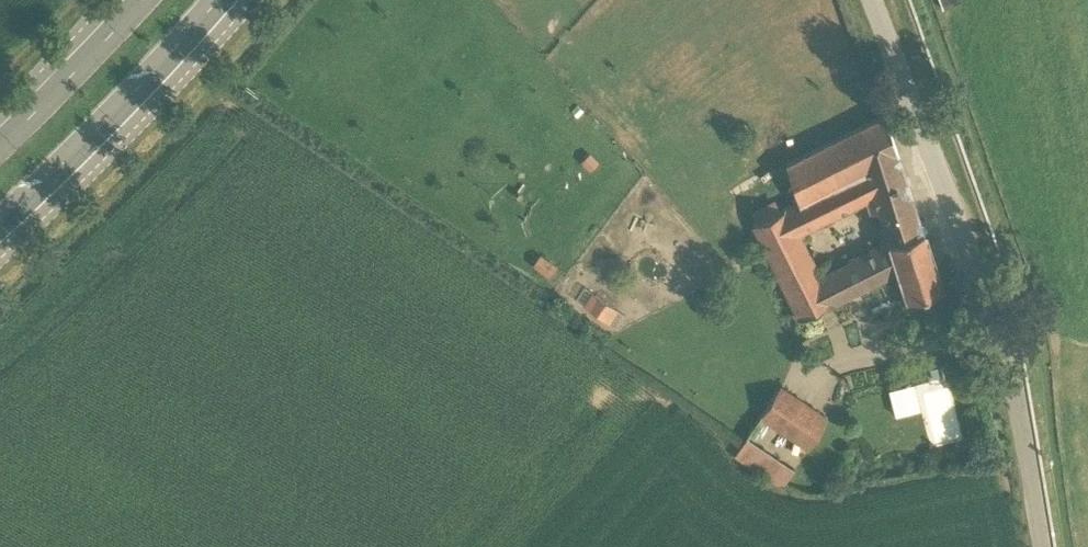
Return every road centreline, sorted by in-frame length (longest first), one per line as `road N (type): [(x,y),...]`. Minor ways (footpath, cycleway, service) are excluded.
road 1 (unclassified): [(1036,546),(999,332),(875,0)]
road 2 (primary): [(0,211),(209,0)]
road 3 (primary): [(133,0),(0,135)]

